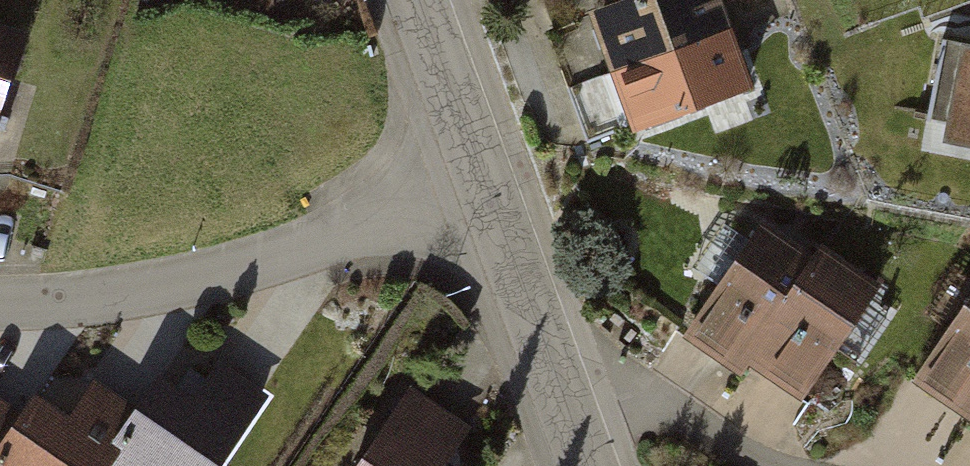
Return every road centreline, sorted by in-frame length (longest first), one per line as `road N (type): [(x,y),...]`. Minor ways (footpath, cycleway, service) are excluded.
road 1 (residential): [(491,201),(226,288),(23,322),(0,319)]
road 2 (residential): [(572,416),(621,395),(746,453),(795,465)]
road 3 (residential): [(572,416),(491,201)]
road 4 (residential): [(491,201),(417,0)]

